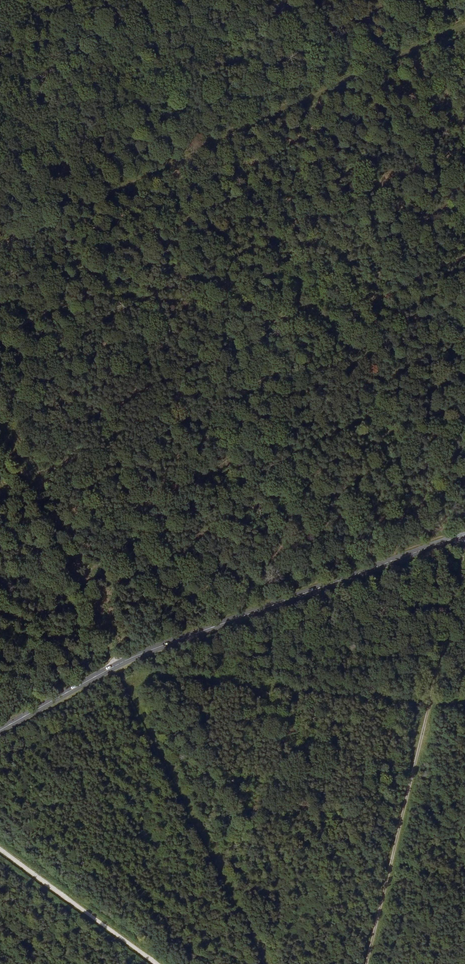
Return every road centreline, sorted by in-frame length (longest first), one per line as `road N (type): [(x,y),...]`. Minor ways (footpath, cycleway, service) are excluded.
road 1 (track): [(464,704),(123,670),(0,421)]
road 2 (track): [(0,250),(464,28)]
road 3 (secondary): [(0,730),(152,648),(464,534)]
road 4 (track): [(368,963),(464,545)]
road 5 (track): [(271,963),(123,670)]
road 6 (track): [(0,851),(155,963)]

